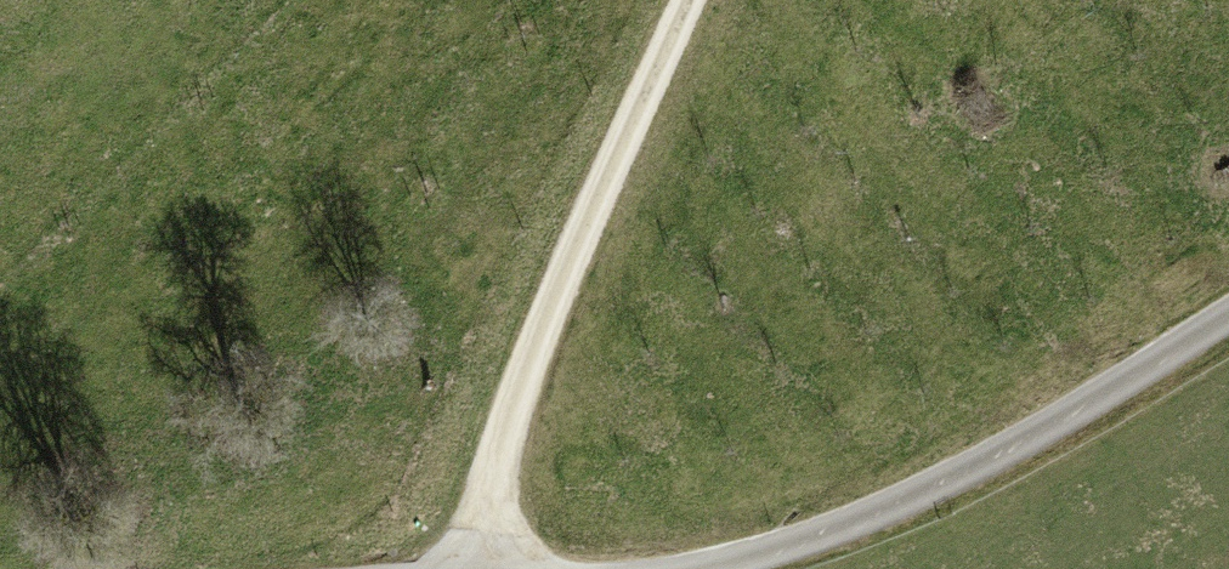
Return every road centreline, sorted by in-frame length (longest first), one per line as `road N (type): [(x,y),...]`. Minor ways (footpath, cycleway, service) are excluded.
road 1 (track): [(459,567),(557,297),(683,0)]
road 2 (unclassified): [(697,568),(1050,440),(1228,311)]

